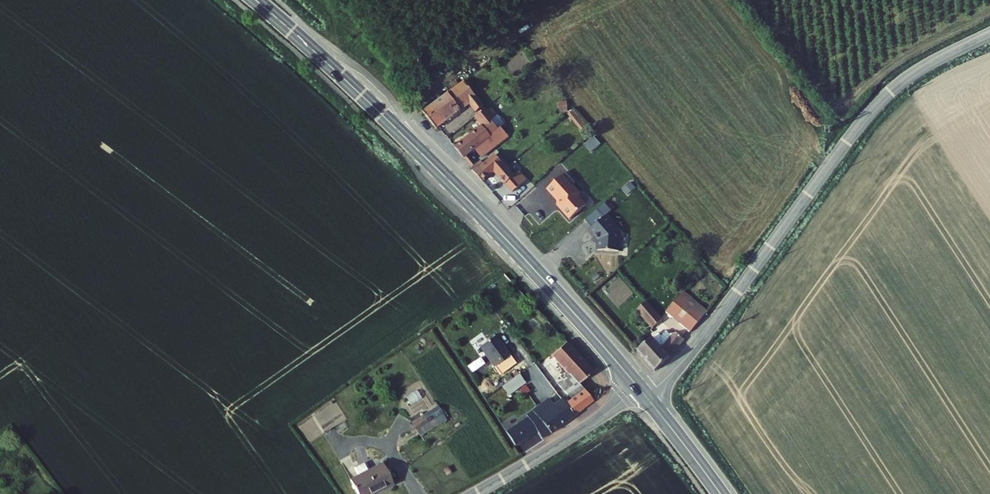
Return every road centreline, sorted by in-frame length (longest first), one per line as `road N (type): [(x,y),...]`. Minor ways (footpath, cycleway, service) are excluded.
road 1 (primary): [(256,0),(453,184),(640,388)]
road 2 (tertiary): [(646,396),(697,345),(873,108),(923,67),(989,34)]
road 3 (tertiary): [(476,493),(640,388)]
road 4 (primary): [(646,396),(722,493)]

